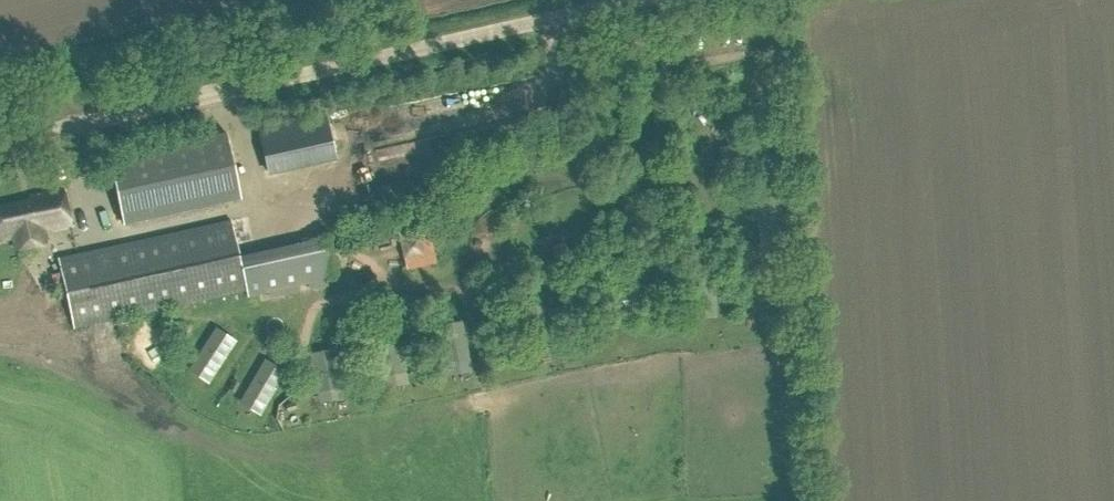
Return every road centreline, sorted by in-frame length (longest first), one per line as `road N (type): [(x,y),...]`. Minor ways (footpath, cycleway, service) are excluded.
road 1 (unclassified): [(0,141),(631,0)]

